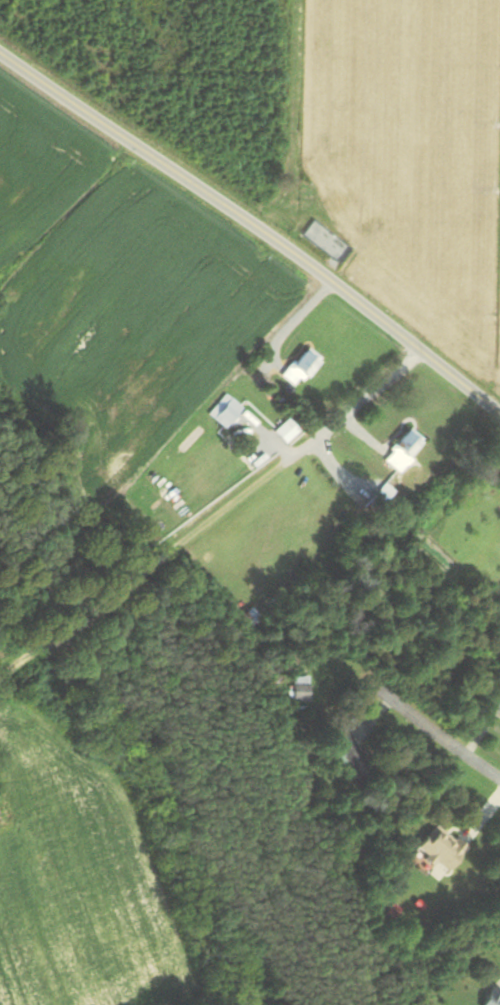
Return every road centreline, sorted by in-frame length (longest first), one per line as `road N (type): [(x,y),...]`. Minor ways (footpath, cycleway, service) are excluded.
road 1 (residential): [(499,412),(263,233),(0,58)]
road 2 (residential): [(499,779),(295,622)]

